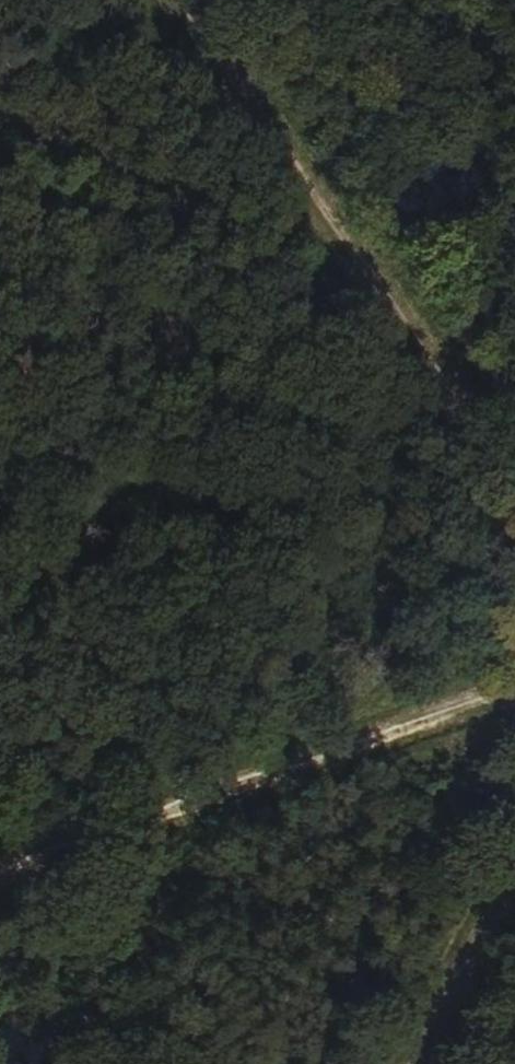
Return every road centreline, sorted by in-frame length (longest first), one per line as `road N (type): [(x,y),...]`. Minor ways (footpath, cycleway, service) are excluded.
road 1 (track): [(189,0),(514,474)]
road 2 (track): [(514,690),(0,880)]
road 3 (unclassified): [(416,1063),(514,871)]

